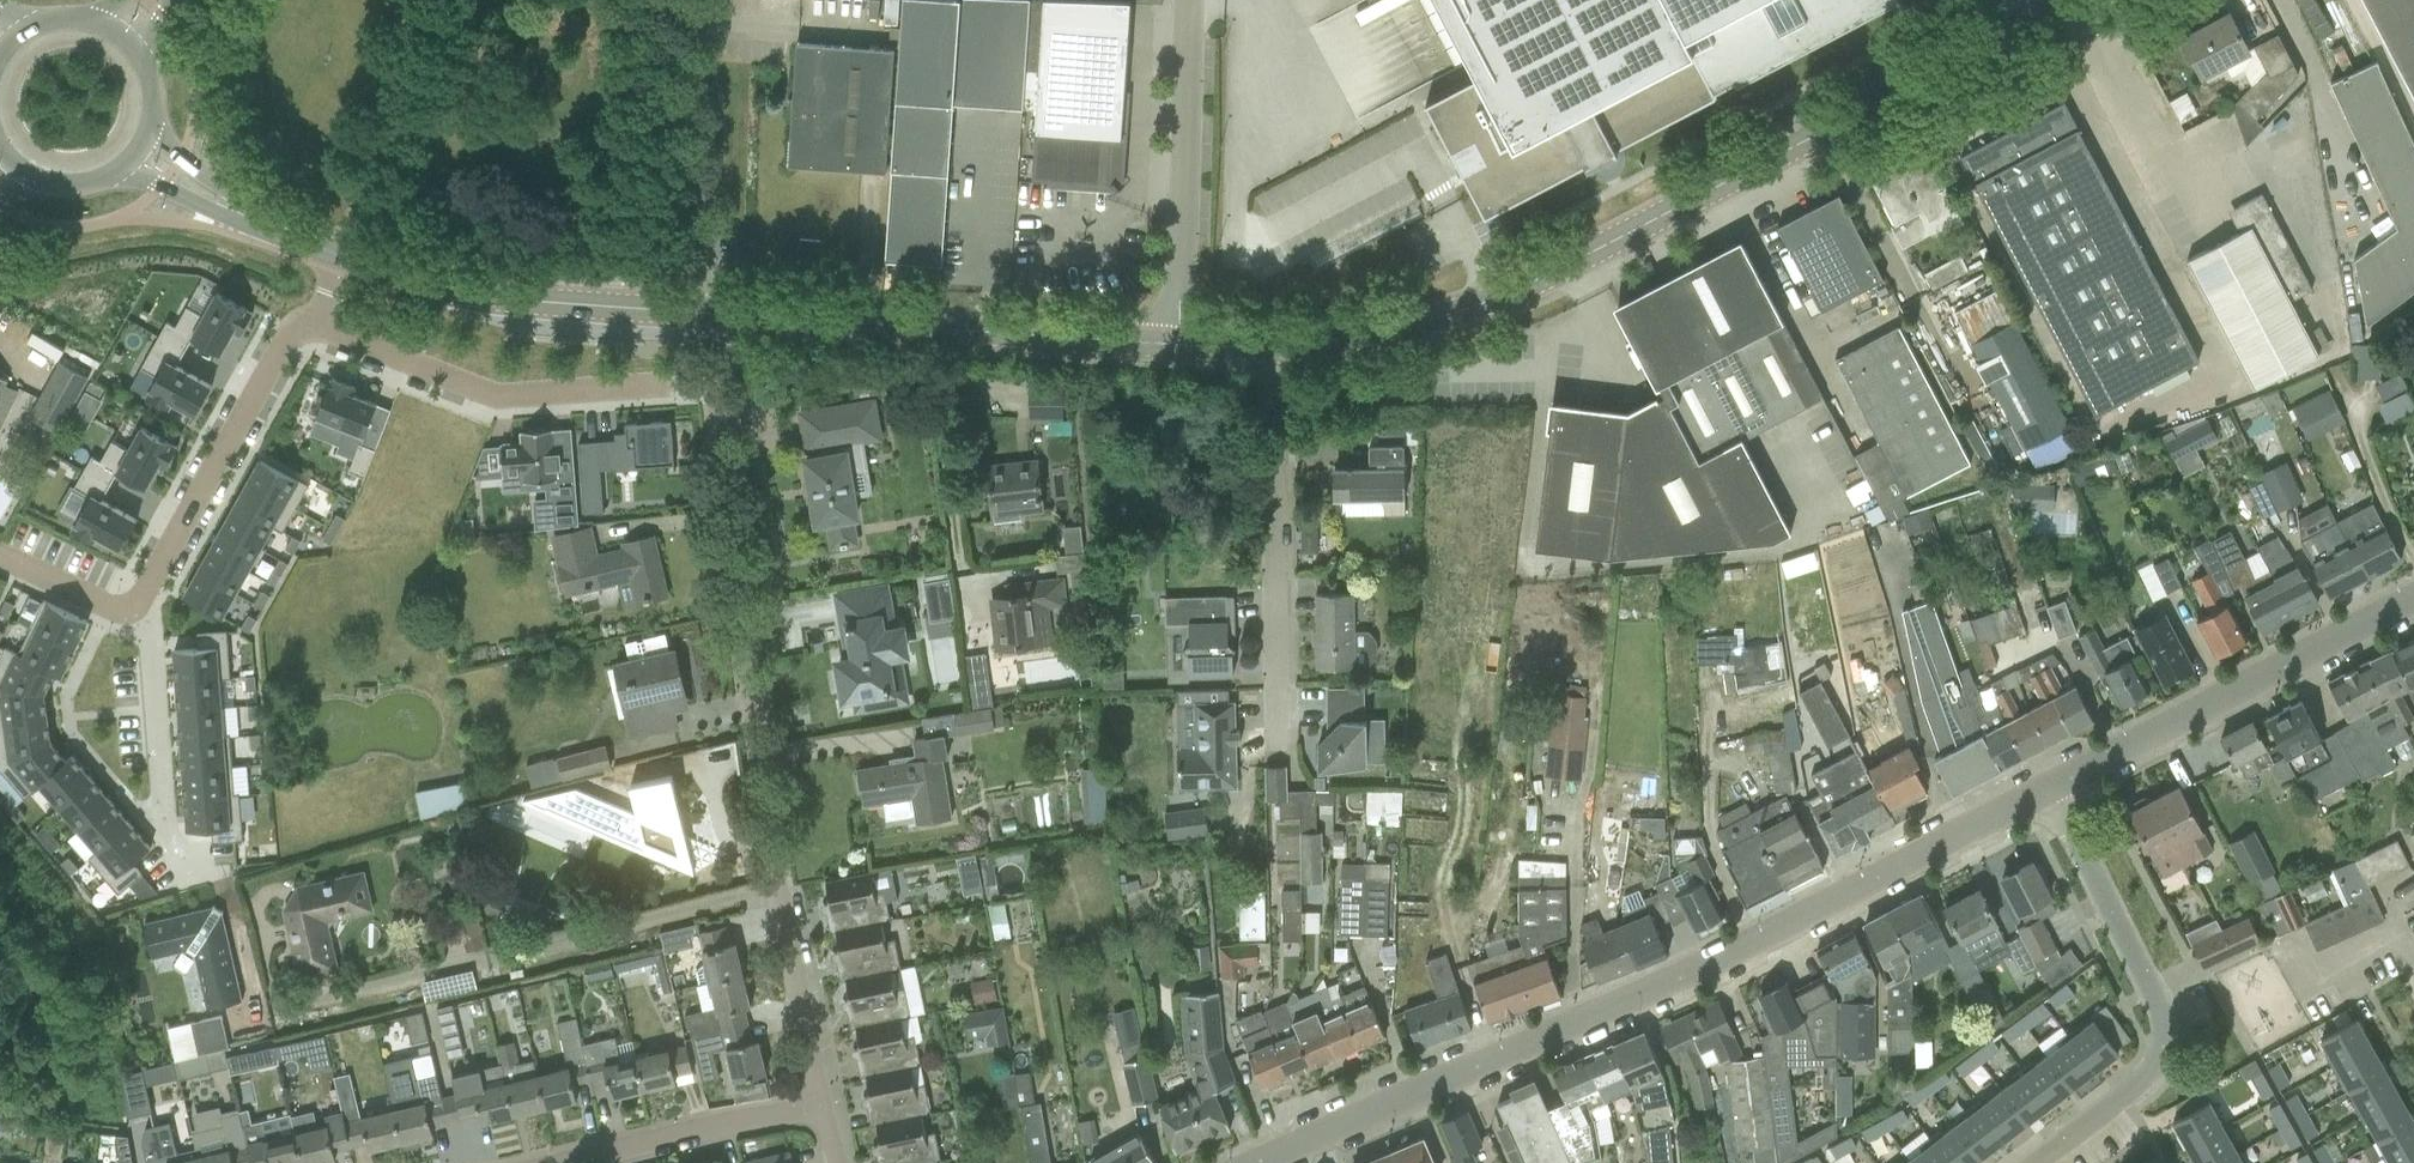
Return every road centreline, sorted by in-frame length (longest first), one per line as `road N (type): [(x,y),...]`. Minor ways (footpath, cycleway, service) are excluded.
road 1 (residential): [(1249,1162),(1740,951),(2056,781)]
road 2 (tertiary): [(1275,345),(1393,331),(1550,274),(2072,0)]
road 3 (residential): [(822,1100),(778,881),(716,364)]
road 4 (tertiary): [(709,313),(1180,344)]
road 5 (residential): [(2036,1162),(2123,1101),(2157,1057),(2165,1033),(2056,781)]
road 6 (residential): [(2056,781),(2413,604)]
road 7 (residential): [(1279,730),(1275,345)]
road 8 (tertiary): [(709,313),(492,301),(348,259)]
road 9 (residential): [(662,385),(500,398),(315,330)]
road 10 (unclassified): [(1180,344),(1179,0)]
road 11 (residential): [(315,330),(283,346),(132,605)]
road 12 (residential): [(709,313),(681,0)]
road 13 (residential): [(132,605),(153,634),(166,818),(193,876)]
road 14 (residential): [(565,1162),(822,1100)]
road 15 (tertiary): [(113,179),(154,183),(245,232),(279,235)]
road 16 (tertiary): [(279,235),(153,126)]
road 17 (residential): [(132,605),(106,605),(0,553)]

